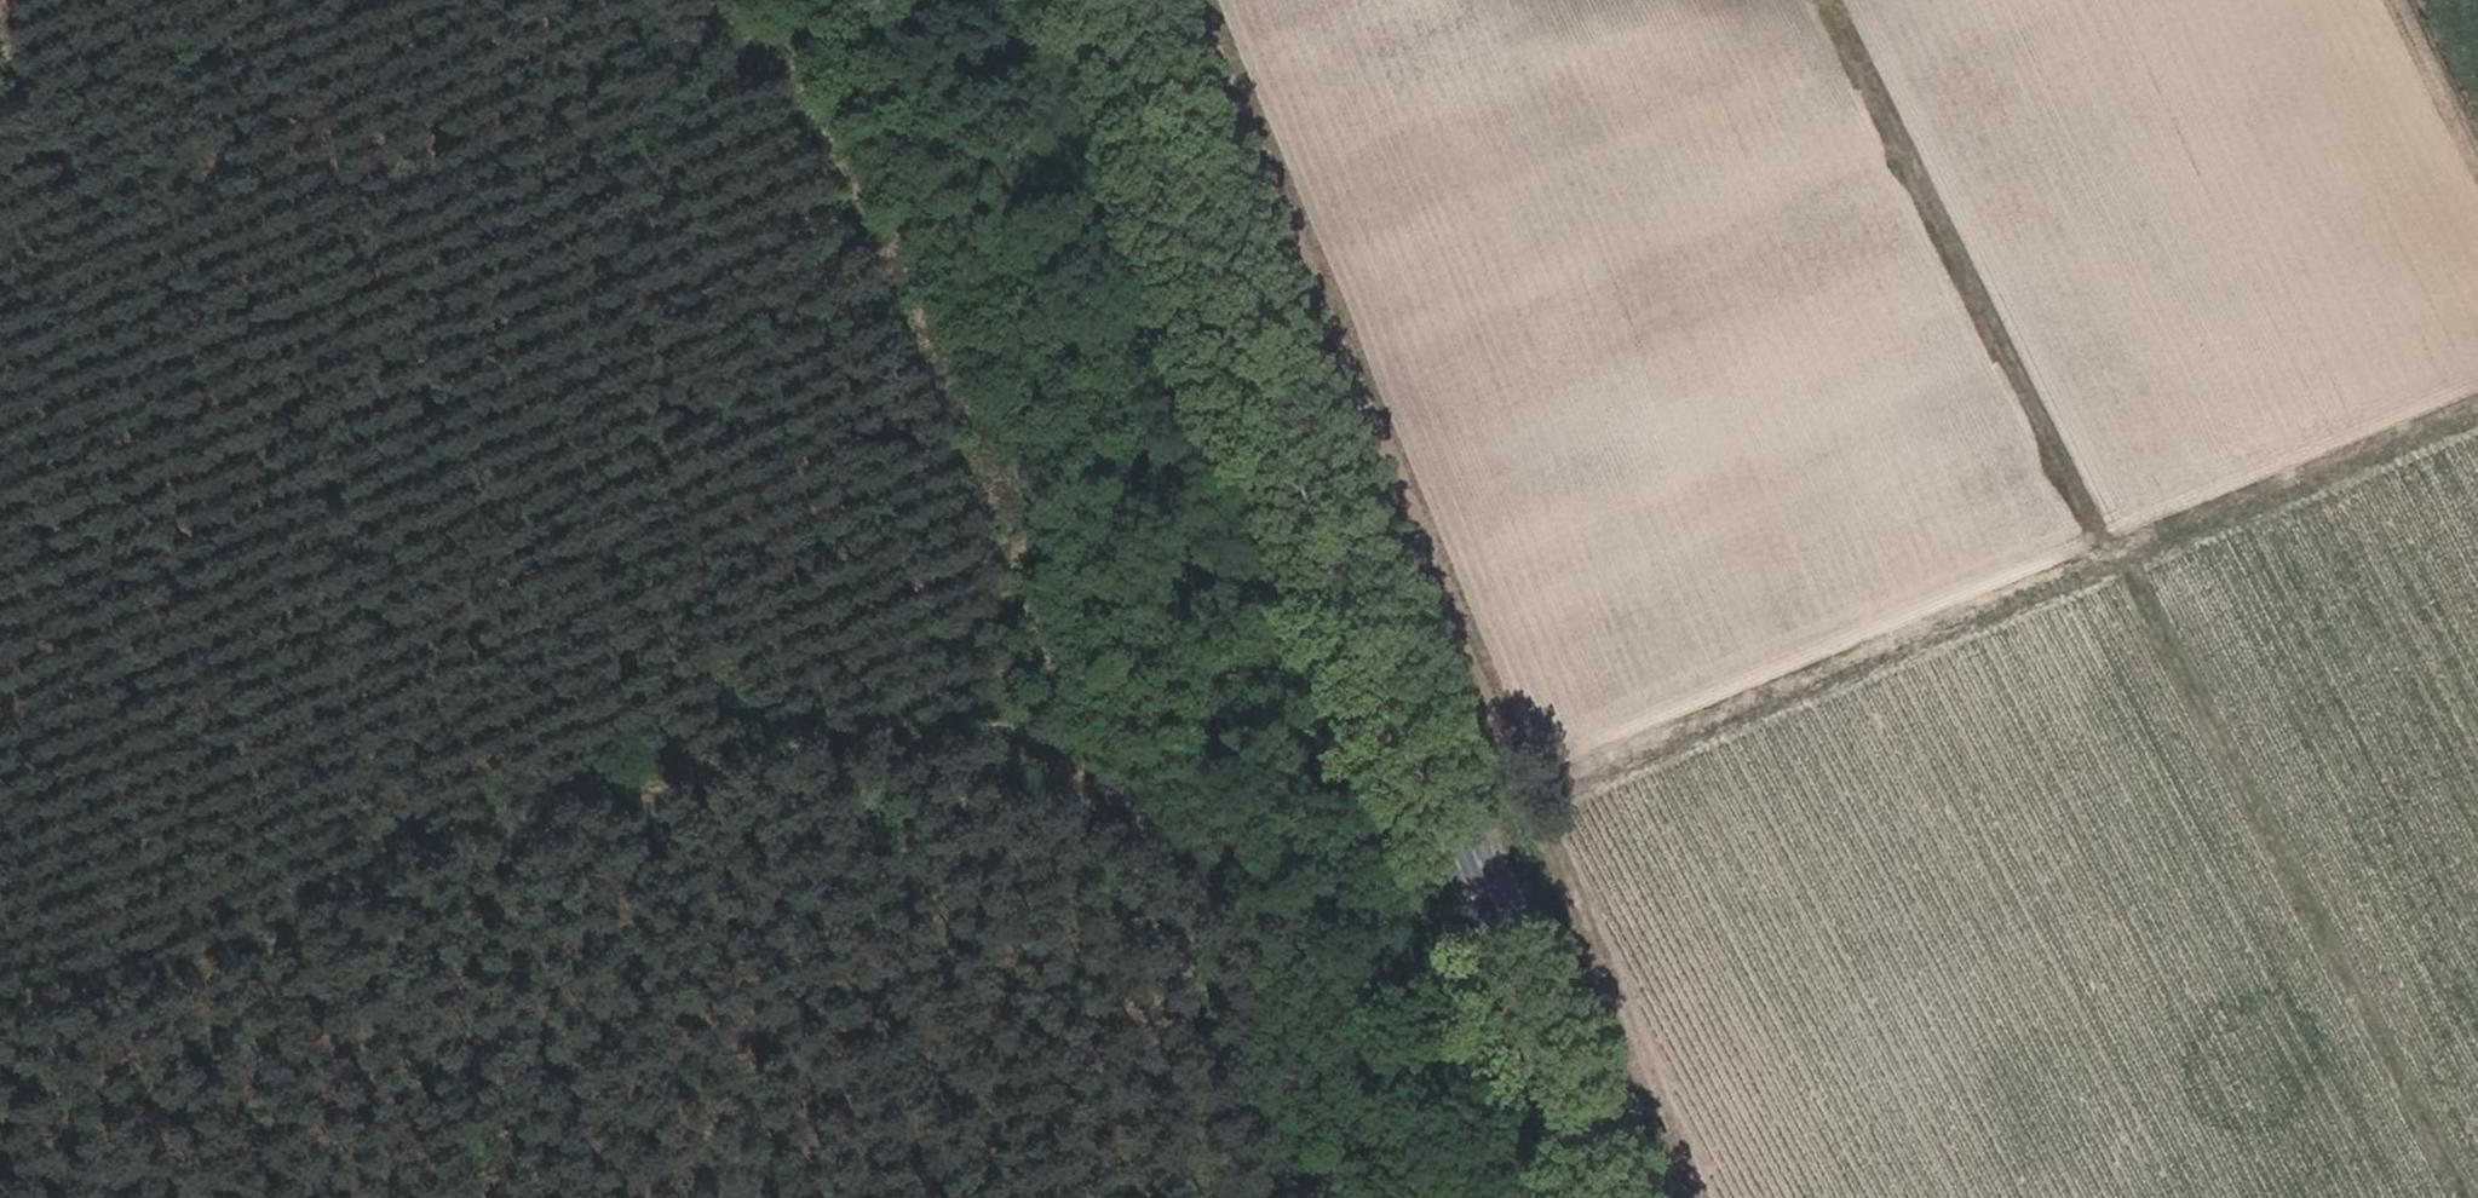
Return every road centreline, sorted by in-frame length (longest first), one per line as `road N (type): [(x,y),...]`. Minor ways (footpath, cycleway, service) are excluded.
road 1 (primary): [(1125,0),(1633,1197)]

